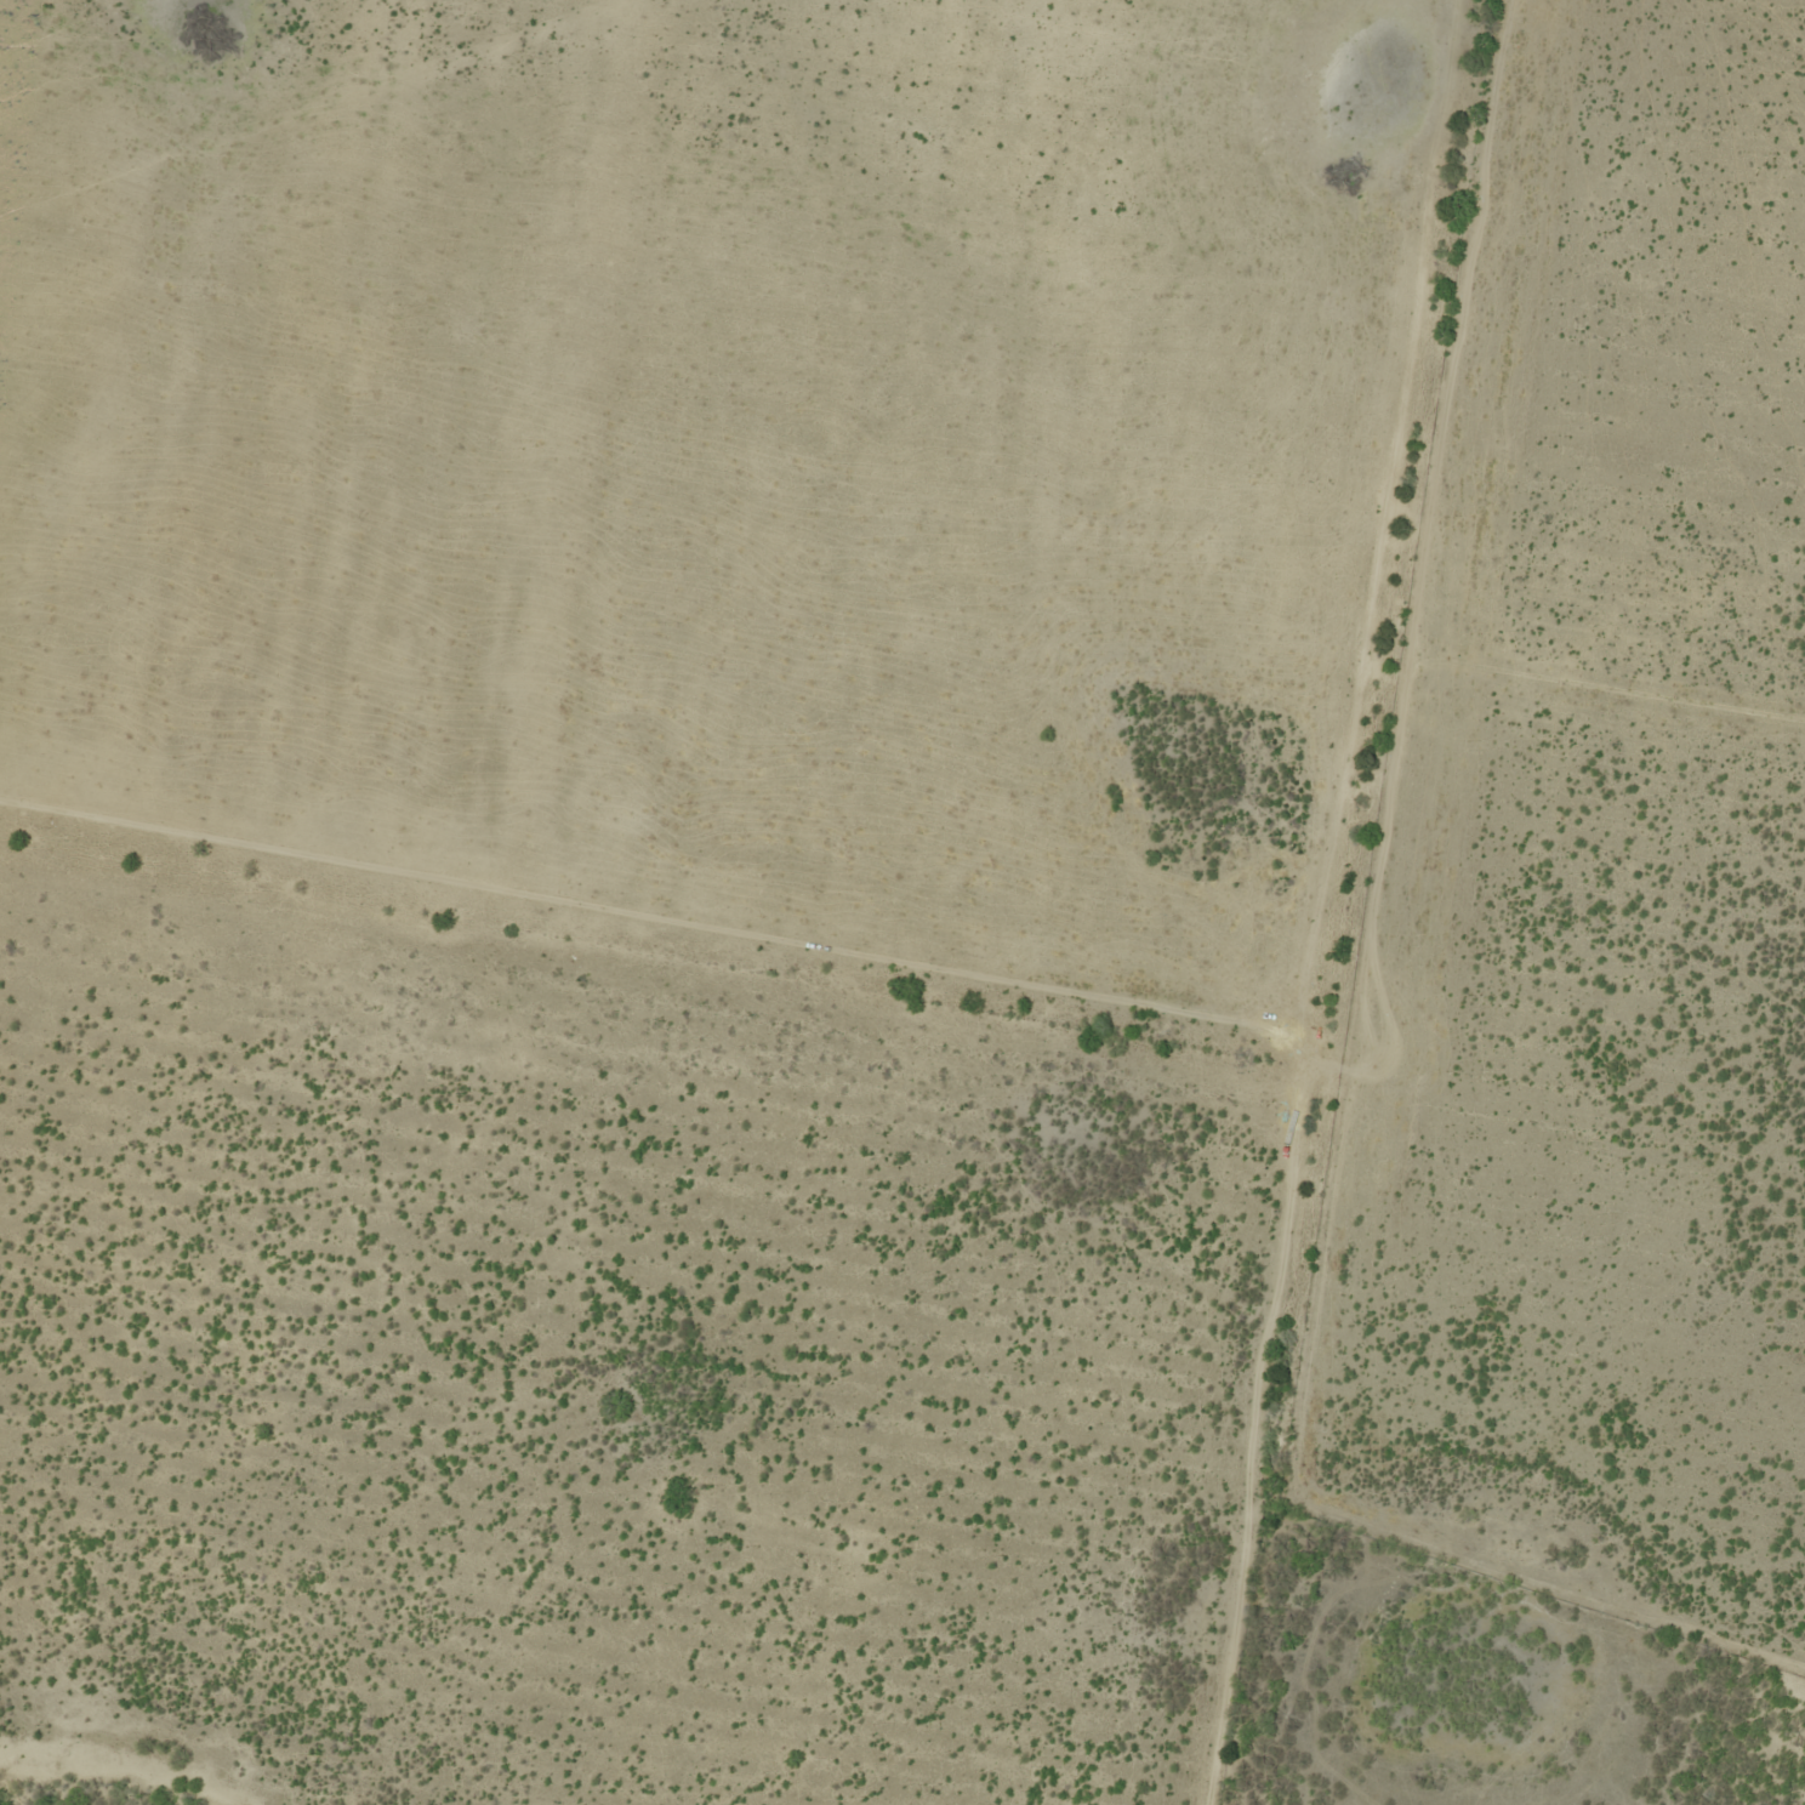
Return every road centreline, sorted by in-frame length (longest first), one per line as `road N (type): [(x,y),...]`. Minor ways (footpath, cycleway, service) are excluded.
road 1 (residential): [(1504,0),(1294,1262),(1300,1505),(1804,1666)]

